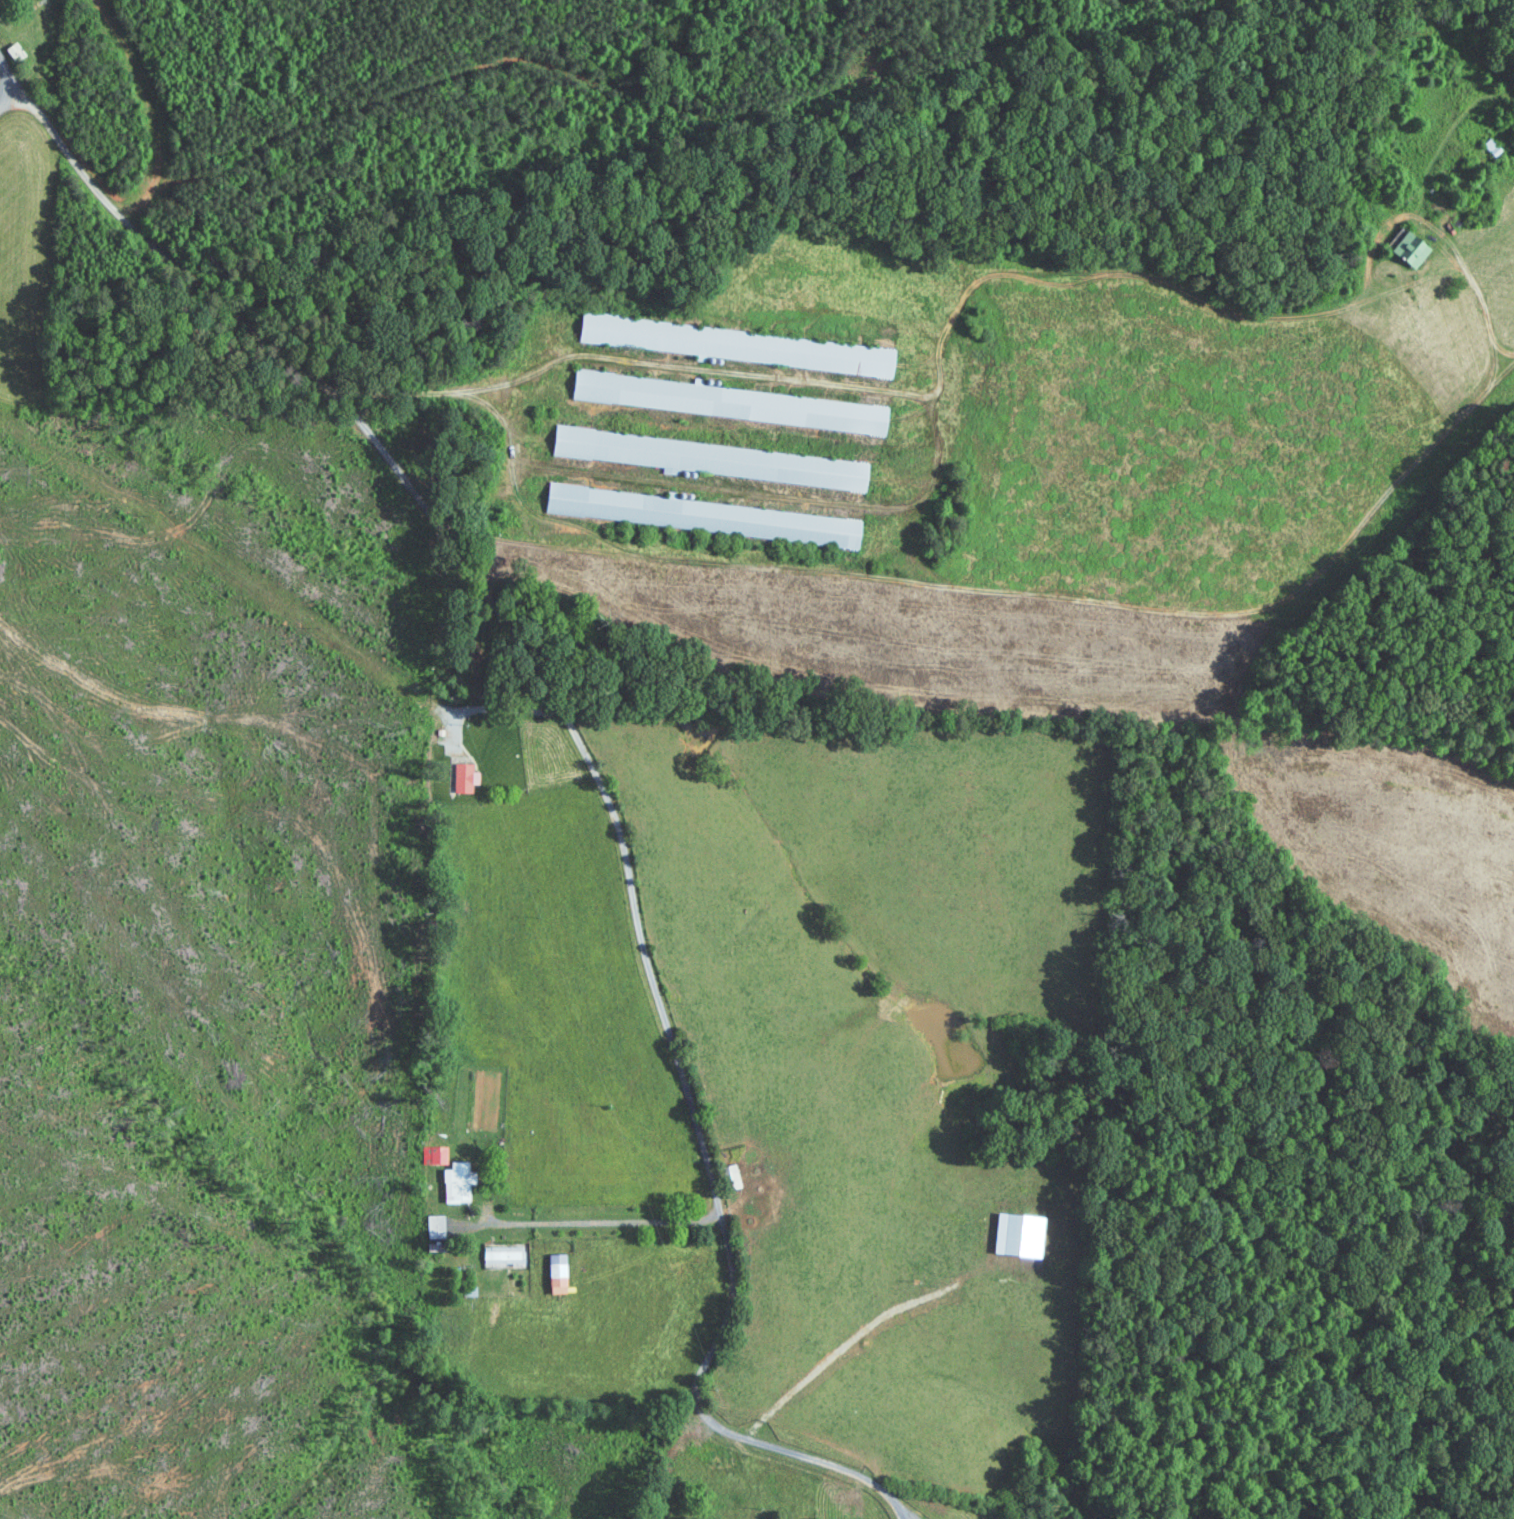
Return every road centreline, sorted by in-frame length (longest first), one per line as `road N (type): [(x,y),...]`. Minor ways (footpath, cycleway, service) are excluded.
road 1 (residential): [(0,58),(148,228),(363,407),(503,615),(605,791),(707,1158),(733,1290),(699,1379),(698,1407),(733,1432),(892,1495)]

